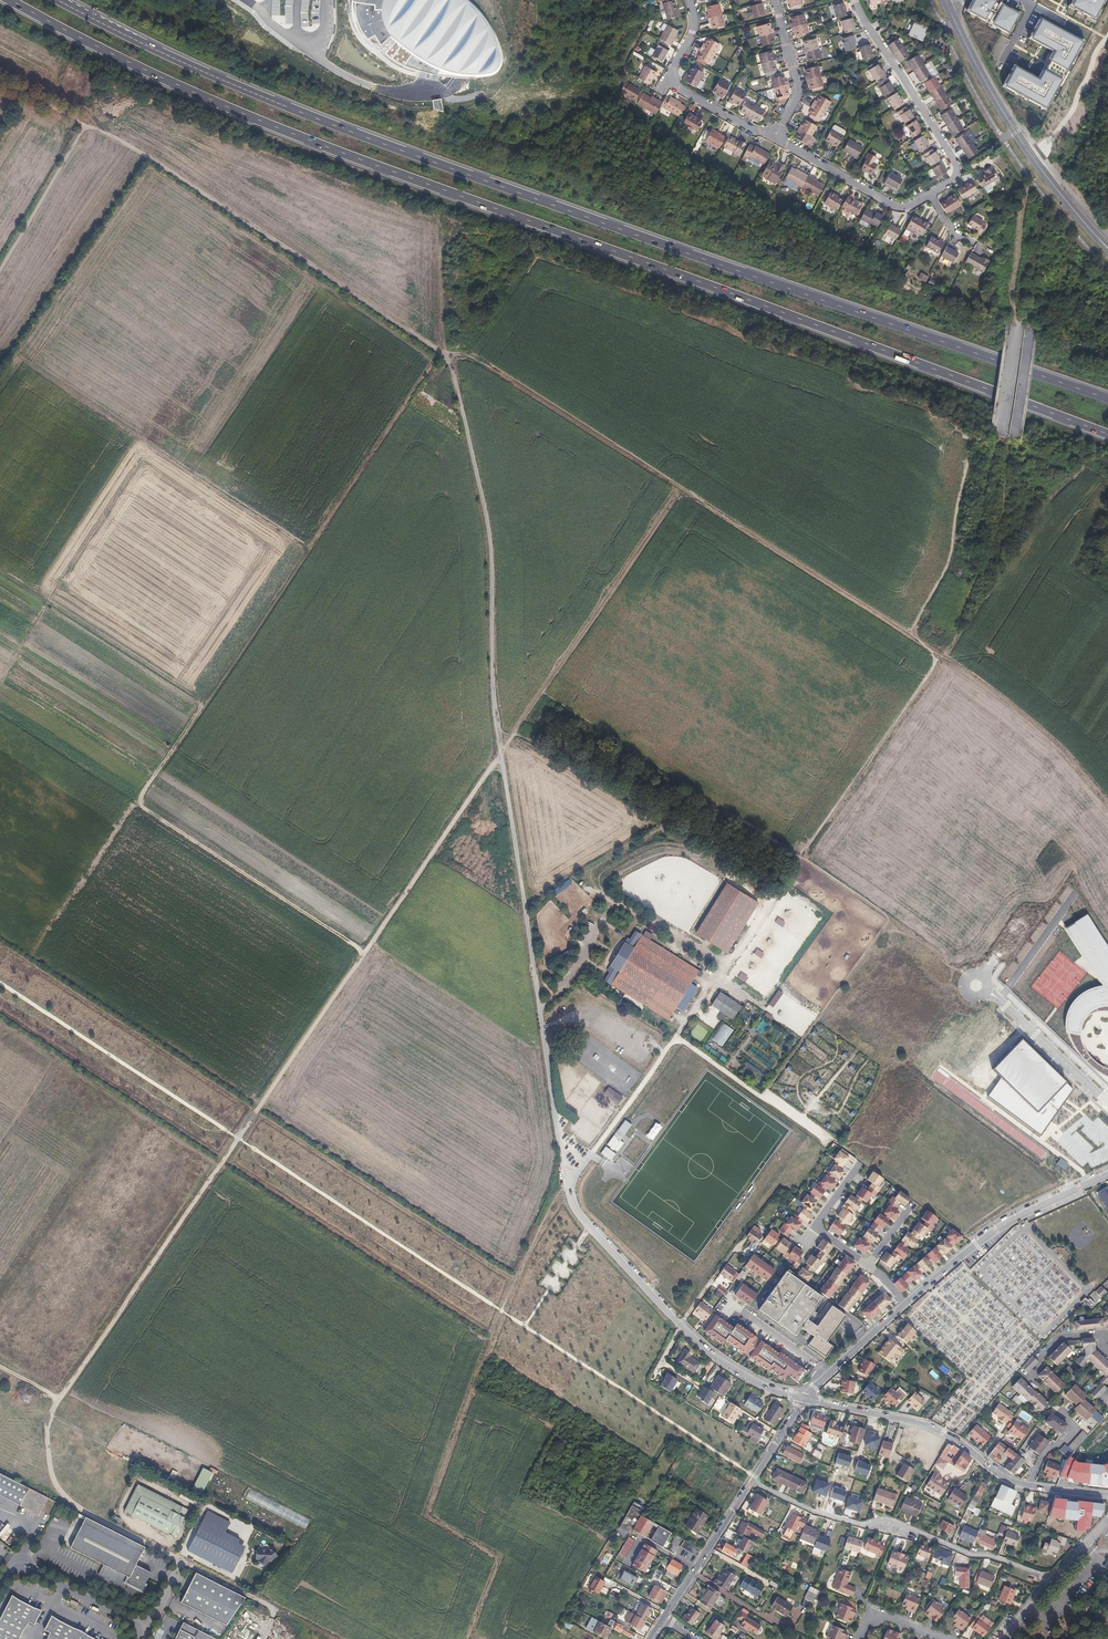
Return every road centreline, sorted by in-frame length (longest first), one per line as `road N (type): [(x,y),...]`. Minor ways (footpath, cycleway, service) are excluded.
road 1 (track): [(275,1611),(70,1502),(52,1473),(49,1419),(679,489)]
road 2 (motorway): [(11,0),(236,111),(1107,433)]
road 3 (motorway): [(1107,398),(287,107),(58,0)]
road 4 (track): [(569,1185),(493,707),(491,543),(449,354)]
road 5 (track): [(364,952),(140,804),(442,350)]
road 6 (track): [(676,1036),(760,1095),(885,923),(886,912),(804,857),(943,656)]
road 7 (track): [(449,354),(492,371),(943,656)]
road 8 (track): [(434,361),(150,166),(18,357)]
road 9 (track): [(87,127),(163,166),(449,354)]
road 10 (track): [(469,1638),(494,1556),(434,1521),(428,1504),(502,1311)]
road 11 (track): [(727,965),(618,905),(601,889),(602,873),(656,844),(676,844),(770,900)]
road 12 (track): [(310,549),(18,357)]
road 13 (residential): [(751,1481),(812,1511),(859,1526),(889,1520),(1052,1579)]
road 14 (primary): [(1107,248),(1034,159),(962,37)]
road 15 (residential): [(1029,1486),(1002,1477),(935,1430),(803,1399)]
road 16 (track): [(206,704),(0,571)]
road 17 (residential): [(904,1305),(992,1233),(1107,1178)]
road 18 (residential): [(855,0),(955,163),(954,178),(930,194)]
road 19 (track): [(943,656),(1027,717),(1107,808)]
road 20 (track): [(718,979),(762,1009),(827,916),(787,890)]
road 21 (residential): [(773,137),(665,81),(693,32),(690,0)]
road 22 (track): [(144,1542),(150,1530),(179,1544),(198,1506),(138,1474),(118,1514)]
road 23 (residential): [(930,194),(894,206),(773,137)]
road 24 (unclassified): [(673,1318),(575,1208),(569,1185)]
road 25 (track): [(770,900),(676,1036)]
road 26 (residential): [(0,1585),(28,1570),(148,1628)]
road 27 (residential): [(1107,1108),(987,995)]
road 28 (track): [(178,1560),(206,1506),(246,1526),(240,1538),(247,1553),(235,1576)]
road 29 (residential): [(664,1617),(751,1481)]
road 30 (track): [(51,1414),(120,1450),(136,1446),(192,1473)]
road 31 (residential): [(803,1399),(728,1367),(673,1318)]
road 32 (residential): [(774,0),(798,89),(773,137)]
road 33 (track): [(592,1153),(676,1036)]
road 34 (track): [(502,1311),(543,1218),(569,1185)]
road 35 (track): [(603,891),(594,866),(650,834),(670,831),(688,847)]
road 36 (track): [(618,905),(605,911),(570,983),(540,1009)]
road 37 (track): [(449,354),(438,226)]
road 38 (track): [(472,360),(543,259)]
road 39 (residential): [(1107,1333),(1061,1337),(1029,1378),(1046,1394)]

